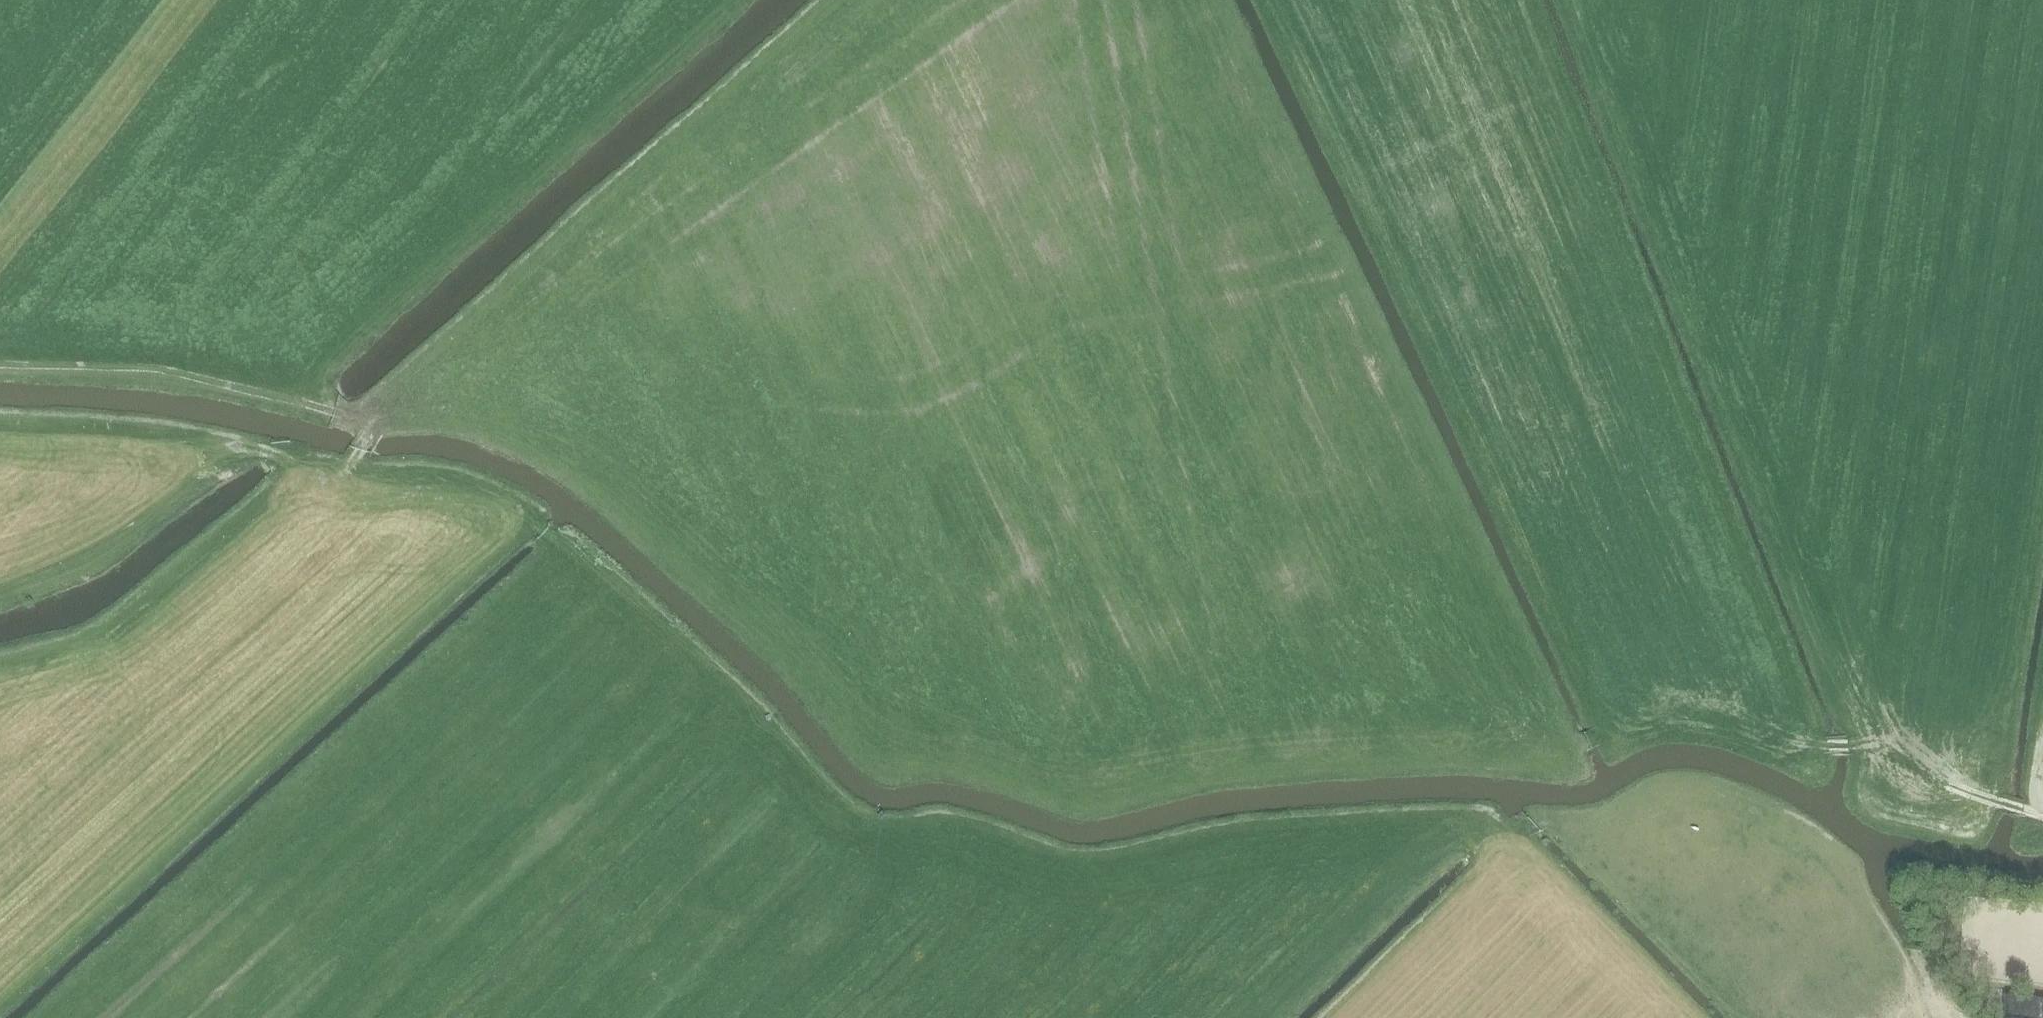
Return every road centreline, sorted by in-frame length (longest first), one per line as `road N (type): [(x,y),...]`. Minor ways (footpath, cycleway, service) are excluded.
road 1 (track): [(376,424),(257,391),(116,367),(0,360)]
road 2 (track): [(340,481),(376,424),(456,414)]

